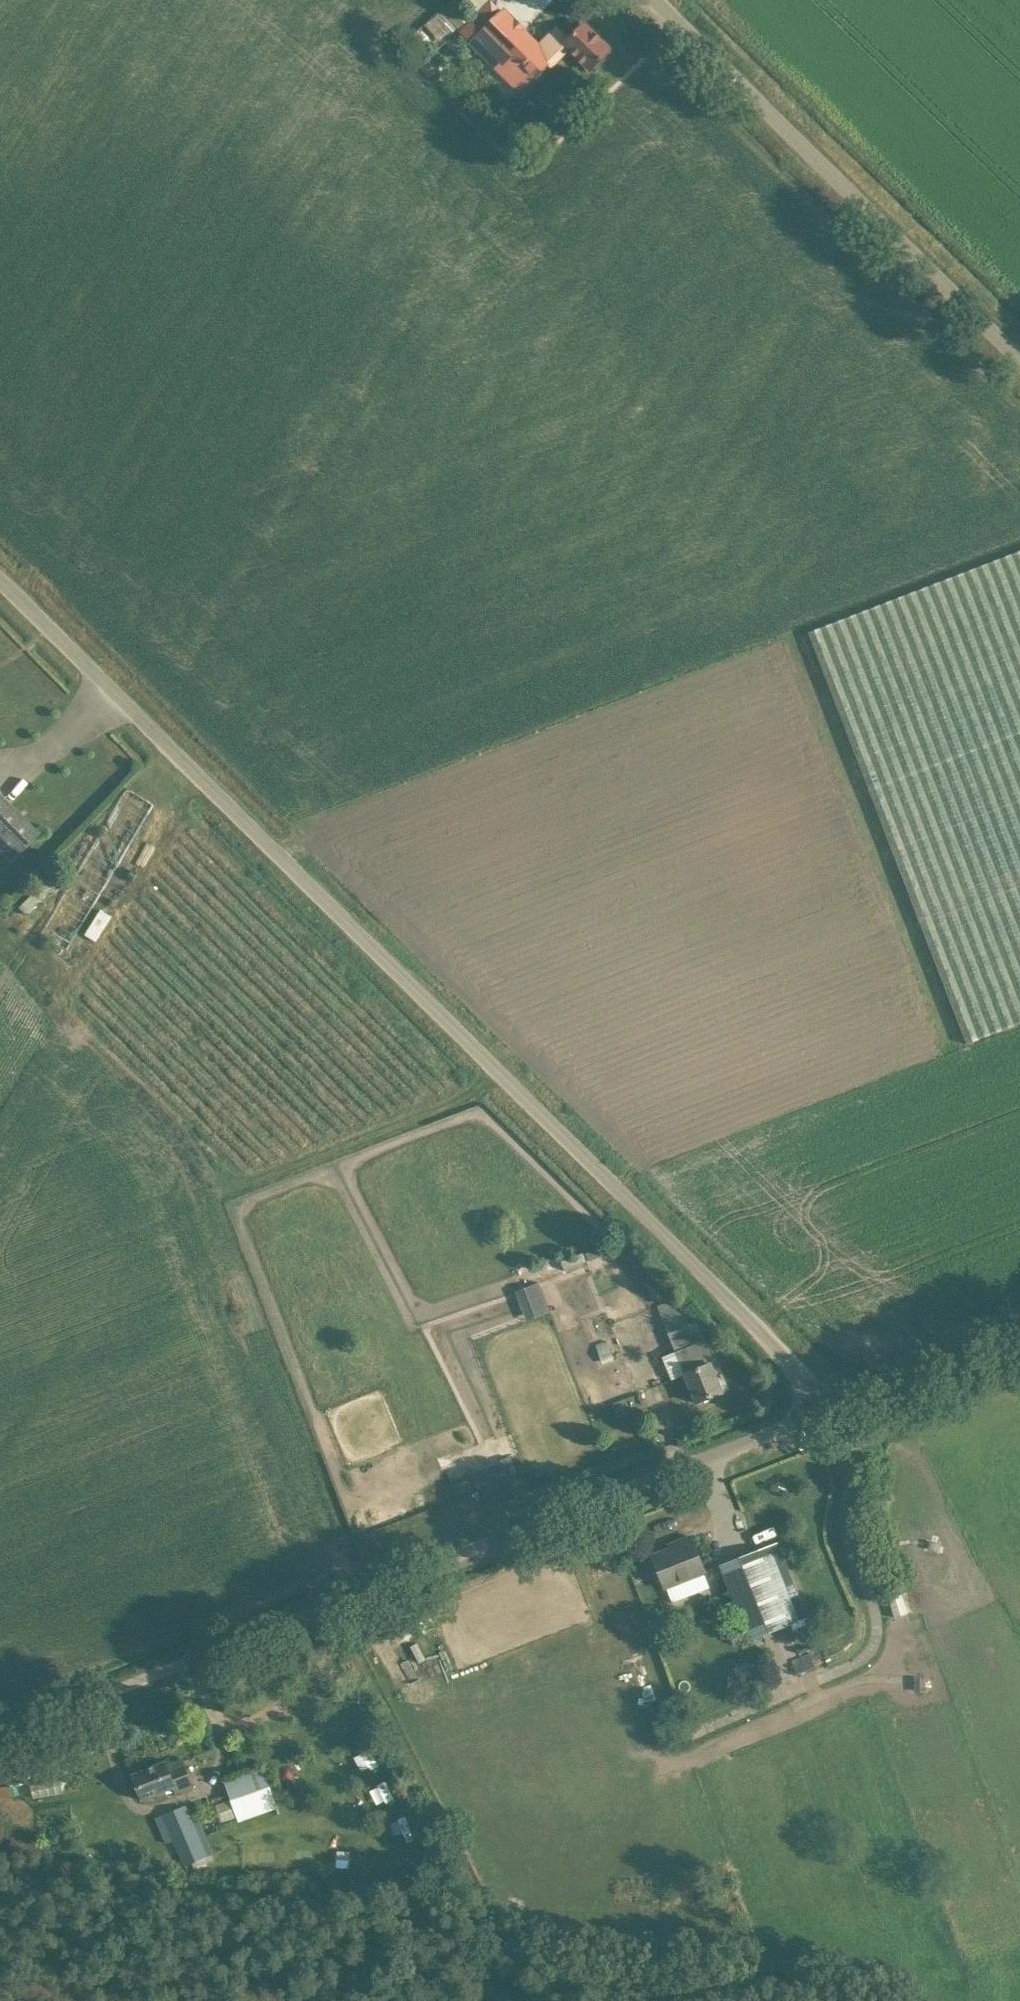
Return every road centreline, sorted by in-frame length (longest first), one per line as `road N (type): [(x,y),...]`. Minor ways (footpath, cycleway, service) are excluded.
road 1 (unclassified): [(824,1411),(812,1380),(0,578)]
road 2 (unclassified): [(49,1714),(824,1411)]
road 3 (track): [(333,1603),(508,1942),(615,1983),(792,1984),(850,2000)]
road 4 (unclassified): [(1019,367),(645,0)]
road 5 (unclassified): [(824,1411),(1019,1335)]

